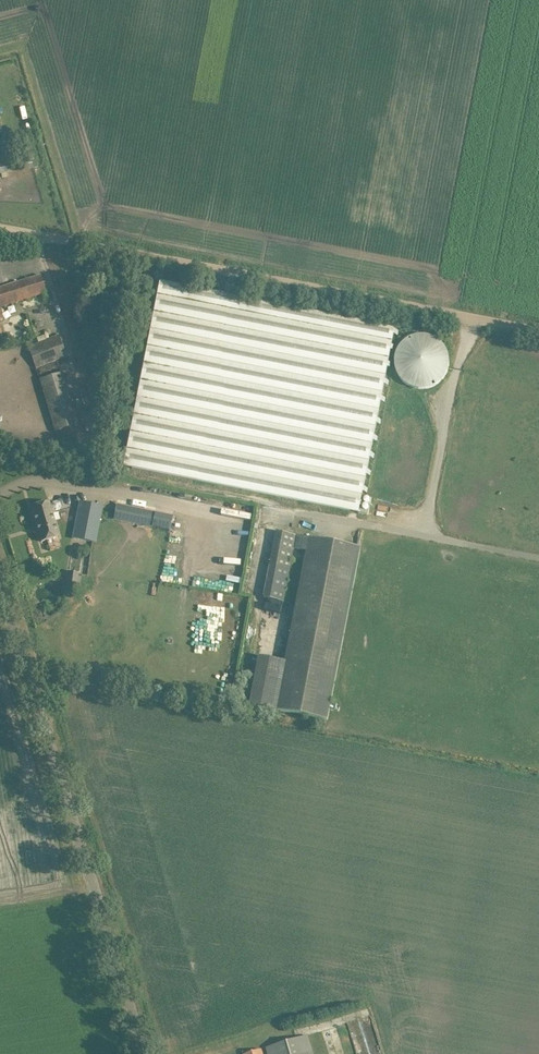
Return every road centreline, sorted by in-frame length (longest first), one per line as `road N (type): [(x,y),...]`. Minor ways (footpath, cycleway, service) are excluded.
road 1 (track): [(538,331),(37,235),(105,450),(123,470),(538,556)]
road 2 (tertiary): [(145,1053),(0,581)]

